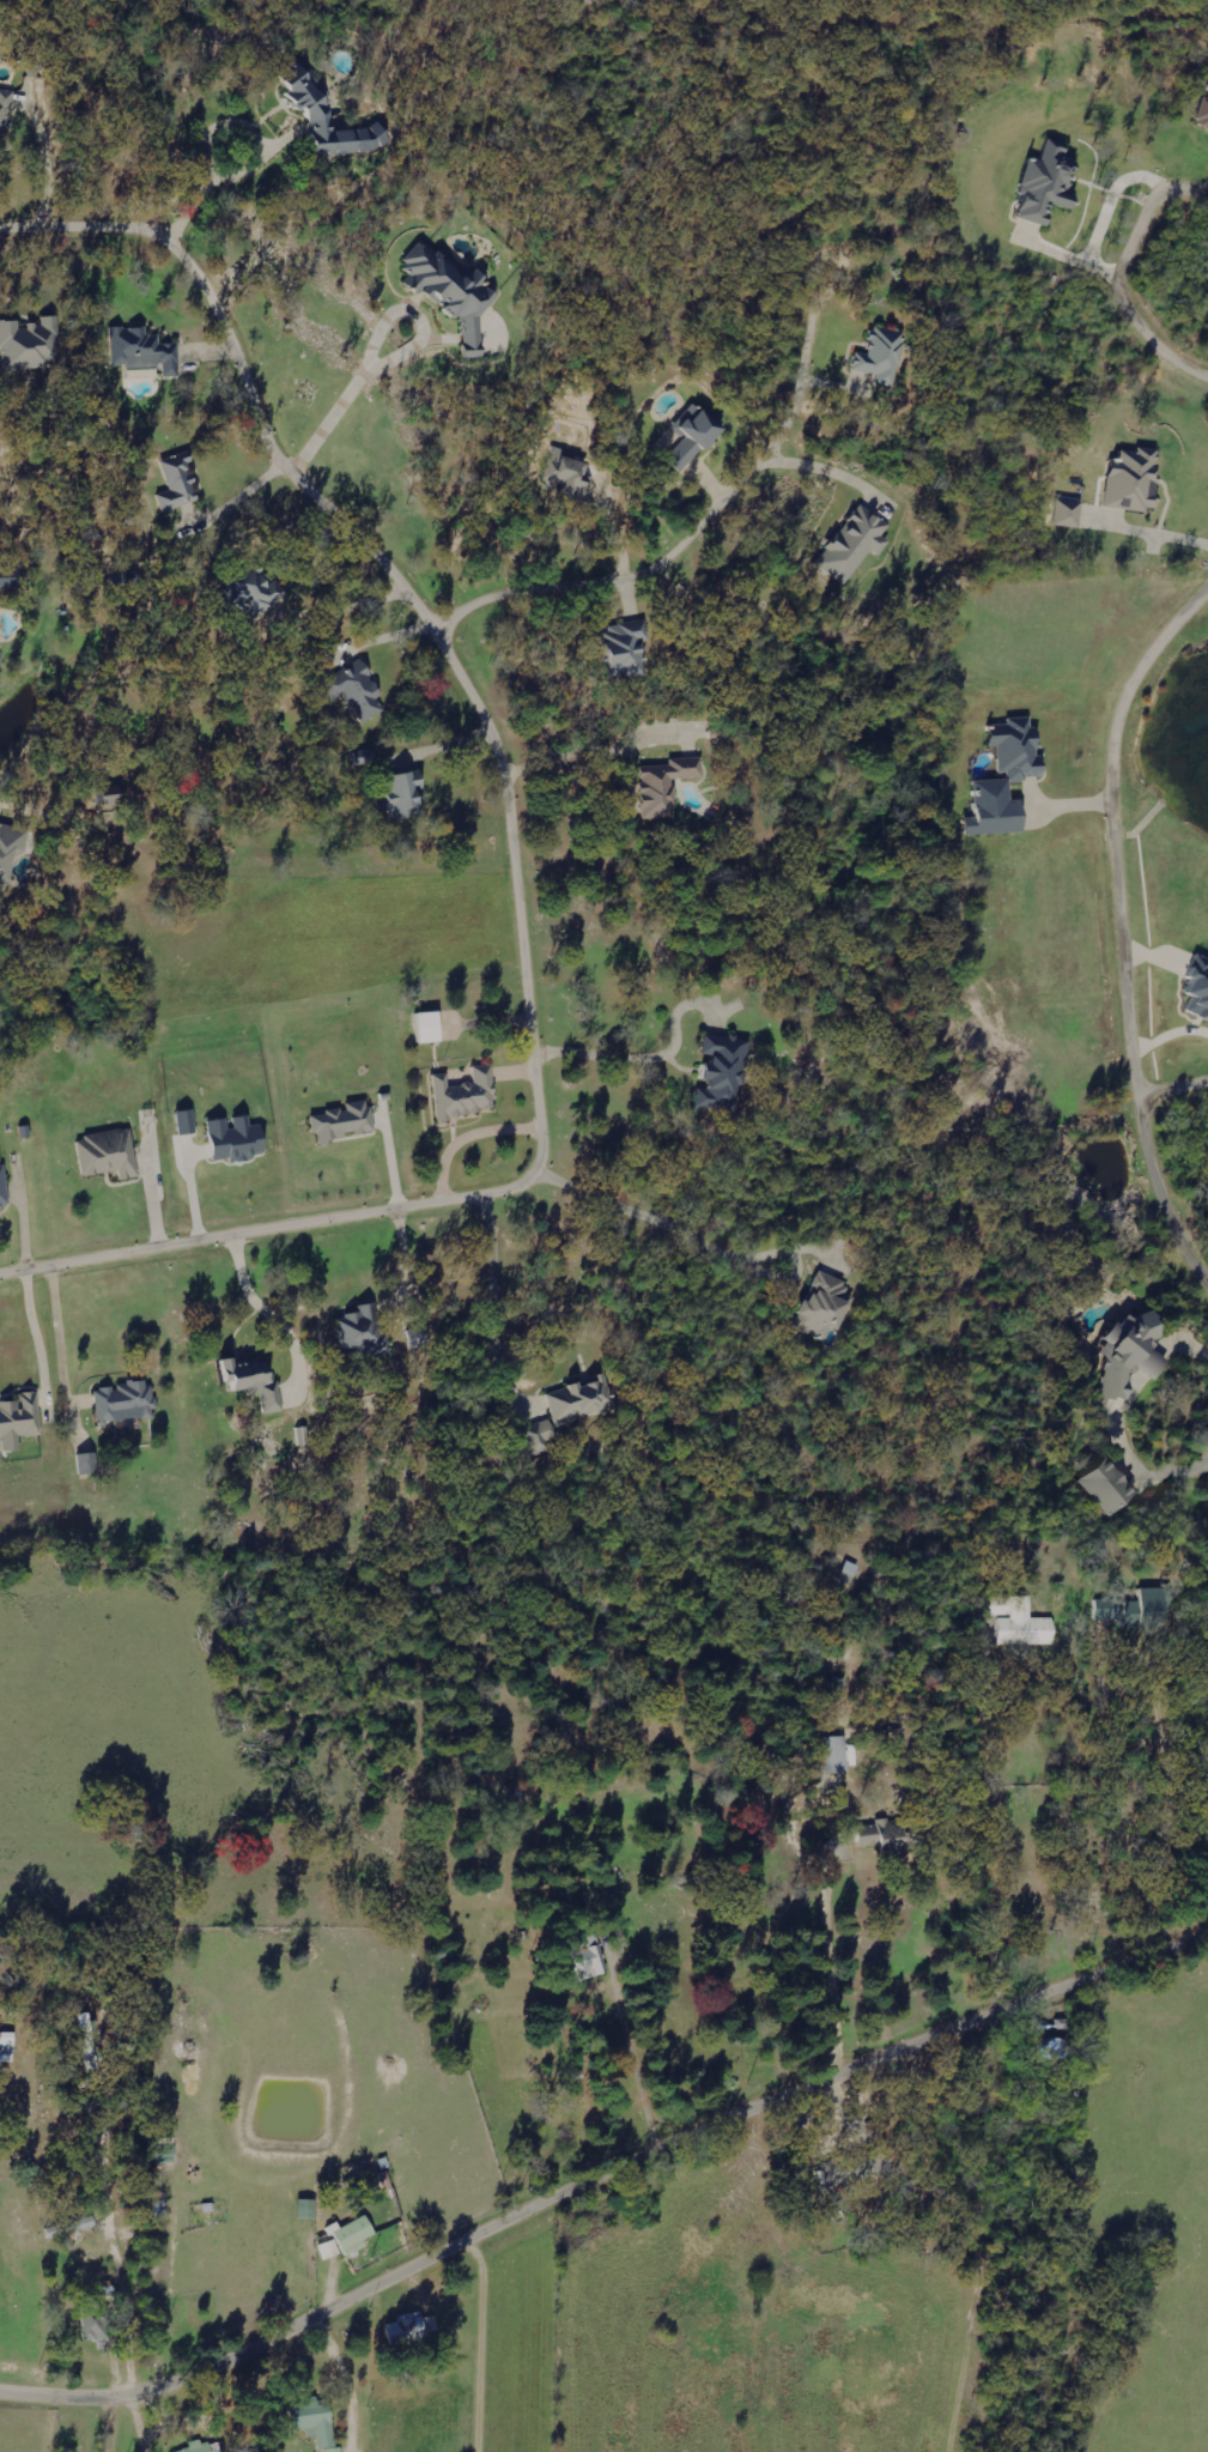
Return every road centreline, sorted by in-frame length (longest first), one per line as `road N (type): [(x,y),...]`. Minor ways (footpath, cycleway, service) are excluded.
road 1 (residential): [(0,1270),(526,1182),(548,1167),(557,1138),(522,779),(485,685),(370,545),(271,446),(219,313),(171,240),(119,222),(0,219)]
road 2 (residential): [(0,2396),(104,2404),(174,2391),(656,2159),(1207,1945)]
road 3 (residential): [(430,625),(522,586),(648,571),(712,537),(716,520),(794,434),(808,406),(848,238)]
road 4 (residential): [(770,2112),(845,2217),(879,2301),(890,2451)]
road 5 (residential): [(567,2200),(636,2442)]
road 6 (residential): [(310,2329),(224,2176)]

